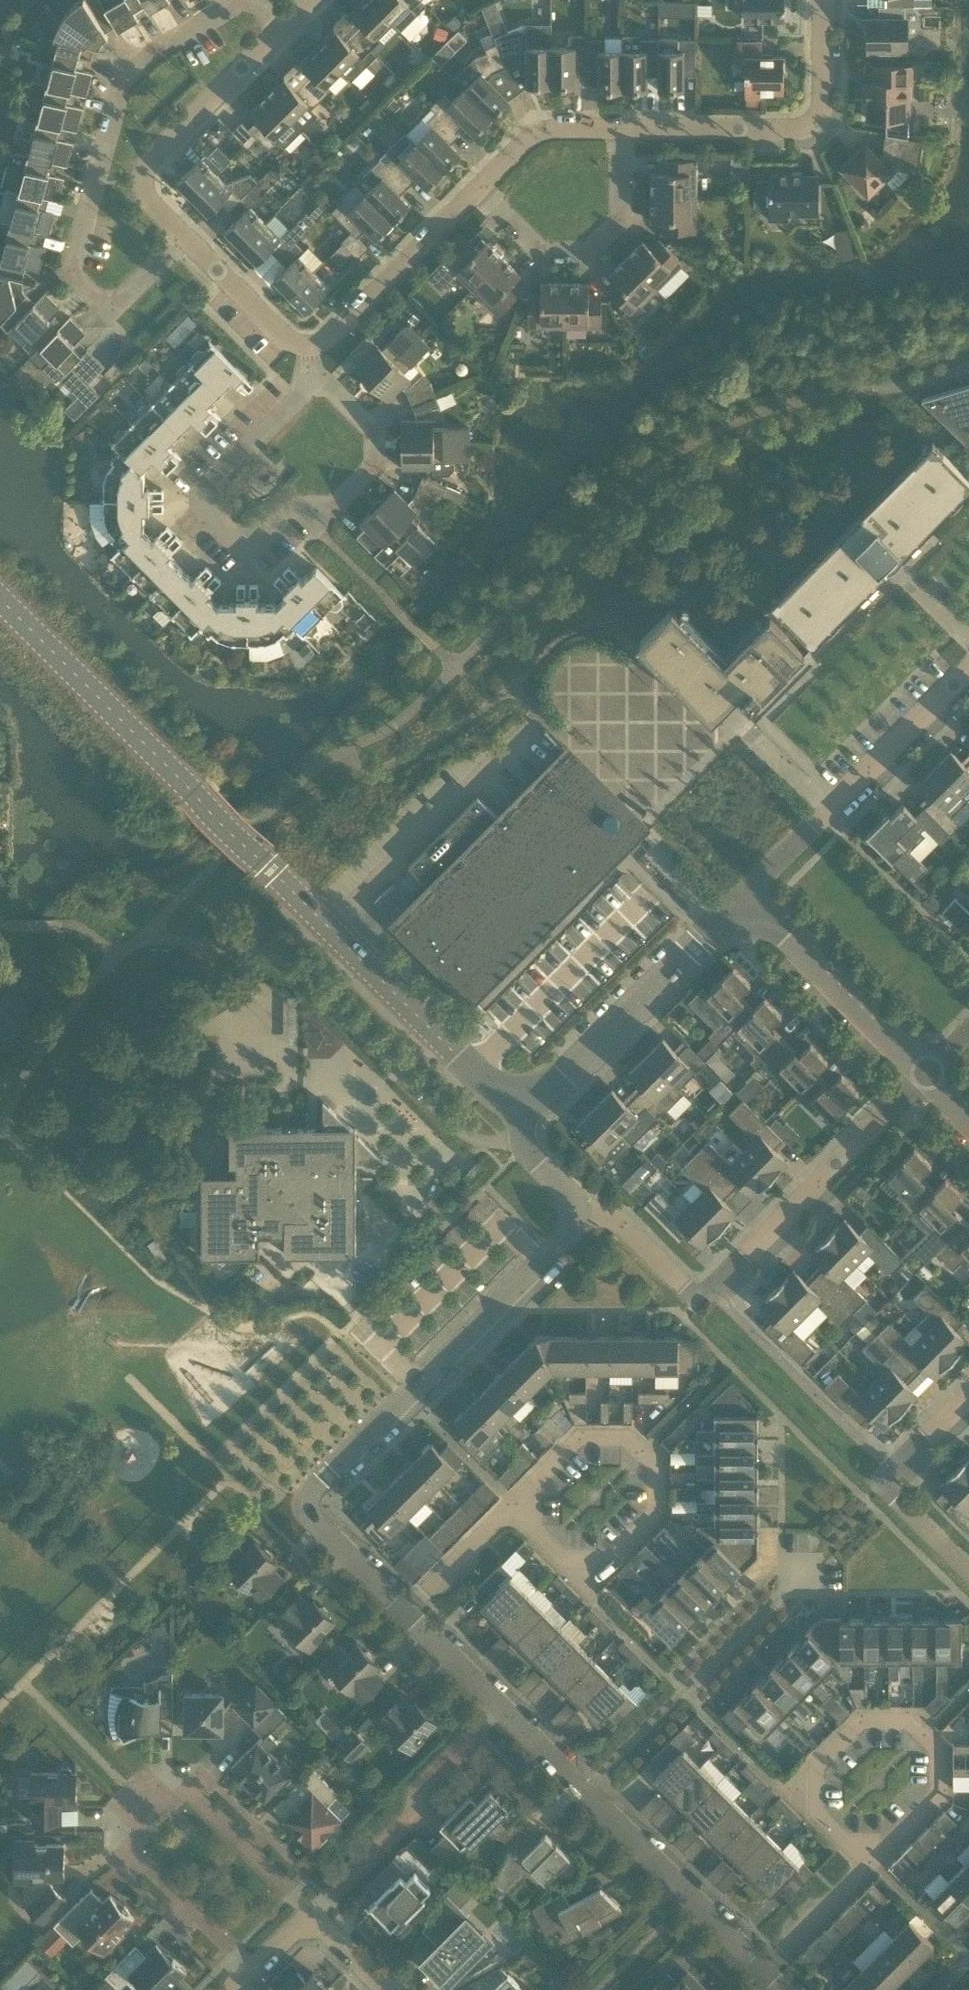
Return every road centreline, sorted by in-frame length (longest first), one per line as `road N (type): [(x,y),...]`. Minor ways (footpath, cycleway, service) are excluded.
road 1 (tertiary): [(524,1101),(475,1077),(0,598)]
road 2 (residential): [(402,1612),(308,1519),(304,1501),(577,1218)]
road 3 (residential): [(183,238),(110,313),(68,271),(119,86),(148,56),(245,0)]
road 4 (residential): [(922,1071),(687,1311),(610,1220),(577,1218)]
road 5 (residential): [(310,1914),(186,1788),(139,1785),(119,1804),(121,1844),(252,1972)]
road 6 (residential): [(314,377),(211,482),(214,519),(240,539),(261,539),(301,511),(332,506),(374,464),(369,429)]
road 7 (residential): [(511,1501),(579,1586),(655,1511),(654,1466),(621,1437),(580,1437)]
road 8 (residential): [(869,1863),(791,1793),(814,1767),(862,1721),(906,1722),(937,1752),(936,1794)]
road 9 (residential): [(619,128),(794,129),(814,120),(823,97),(822,0)]
road 10 (residential): [(968,669),(747,895)]
road 11 (tertiary): [(747,895),(552,1087),(524,1101)]
road 12 (residential): [(968,1386),(863,1488),(968,1596)]
road 13 (residential): [(582,1793),(783,1594)]
road 14 (residential): [(310,1914),(411,1814),(416,1790),(495,1705)]
road 15 (residential): [(275,31),(152,154),(141,176),(147,201),(183,238)]
road 16 (residential): [(619,128),(621,218),(586,251),(543,251),(477,189)]
road 17 (residential): [(763,1971),(582,1793)]
road 18 (tertiary): [(922,1071),(747,895)]
road 19 (residential): [(304,348),(477,189)]
road 20 (residential): [(477,189),(541,129),(619,128)]
road 21 (residential): [(183,238),(304,348)]
road 22 (residential): [(402,1612),(511,1501)]
road 23 (residential): [(763,1971),(869,1863)]
road 24 (residential): [(577,1218),(570,1197),(524,1150),(524,1101)]
road 25 (residential): [(495,1705),(402,1612)]
road 26 (residential): [(582,1793),(495,1705)]

